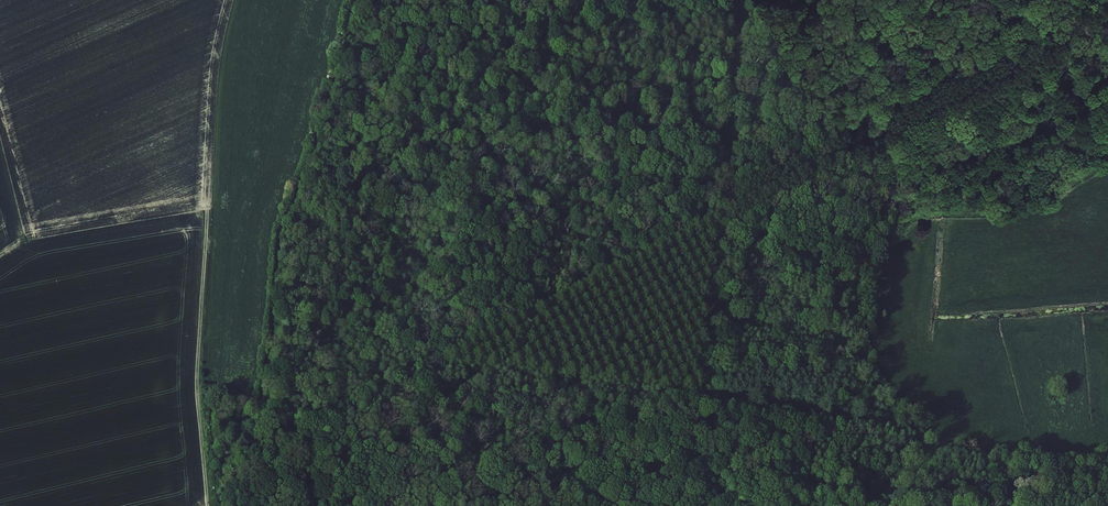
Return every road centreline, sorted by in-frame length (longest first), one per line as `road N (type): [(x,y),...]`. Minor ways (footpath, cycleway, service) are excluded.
road 1 (track): [(207,505),(199,385),(218,116),(236,0)]

